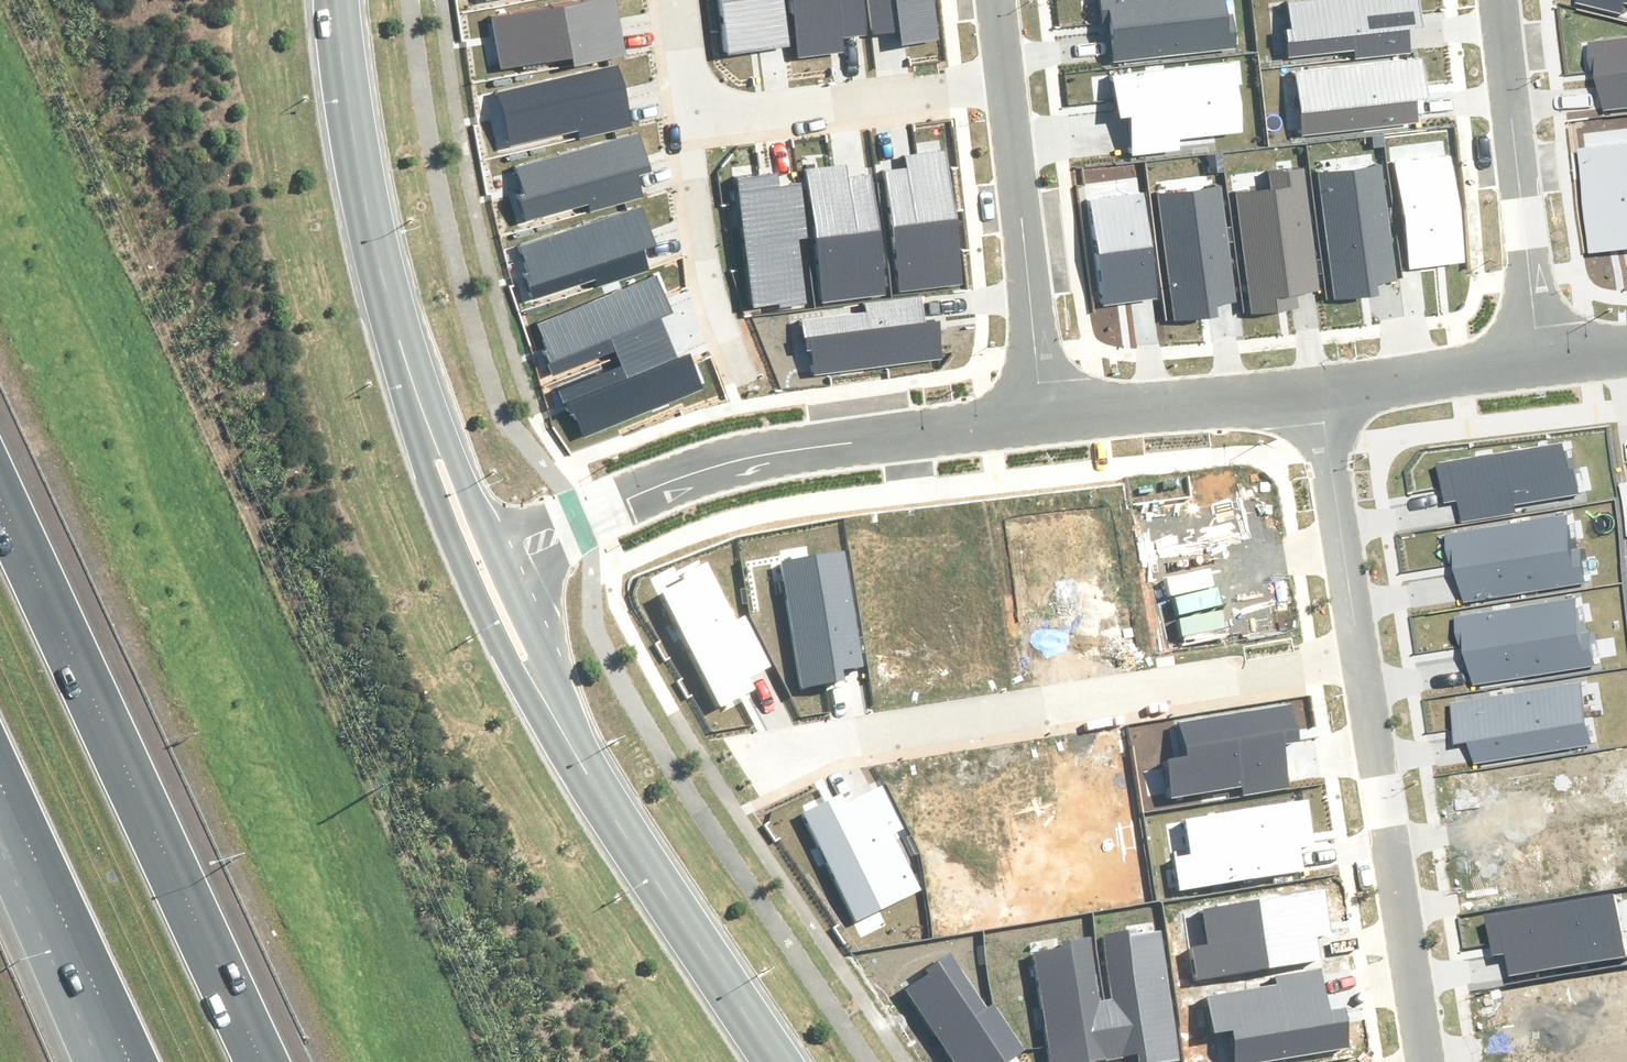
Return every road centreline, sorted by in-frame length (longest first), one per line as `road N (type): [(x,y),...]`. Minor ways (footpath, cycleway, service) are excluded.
road 1 (motorway): [(0,496),(261,1061)]
road 2 (residential): [(791,736),(1354,641)]
road 3 (residential): [(509,567),(586,516),(743,458),(1042,417)]
road 4 (tertiary): [(593,772),(517,668),(454,536),(408,406),(407,330)]
road 5 (residential): [(1354,641),(1417,1061)]
road 6 (residential): [(1479,0),(1541,360)]
road 7 (residential): [(993,69),(1042,417)]
road 8 (tertiary): [(790,1061),(593,772)]
road 9 (tertiary): [(407,330),(366,89),(360,0)]
road 10 (residential): [(685,113),(993,69)]
road 11 (motorway): [(128,1061),(0,788)]
road 12 (residential): [(1042,417),(1317,391)]
road 13 (tertiary): [(407,330),(445,400),(509,567)]
road 14 (residential): [(1317,391),(1354,641)]
road 15 (residential): [(727,343),(698,239),(685,113)]
road 16 (residential): [(1317,391),(1541,360)]
road 17 (tertiary): [(509,567),(593,772)]

